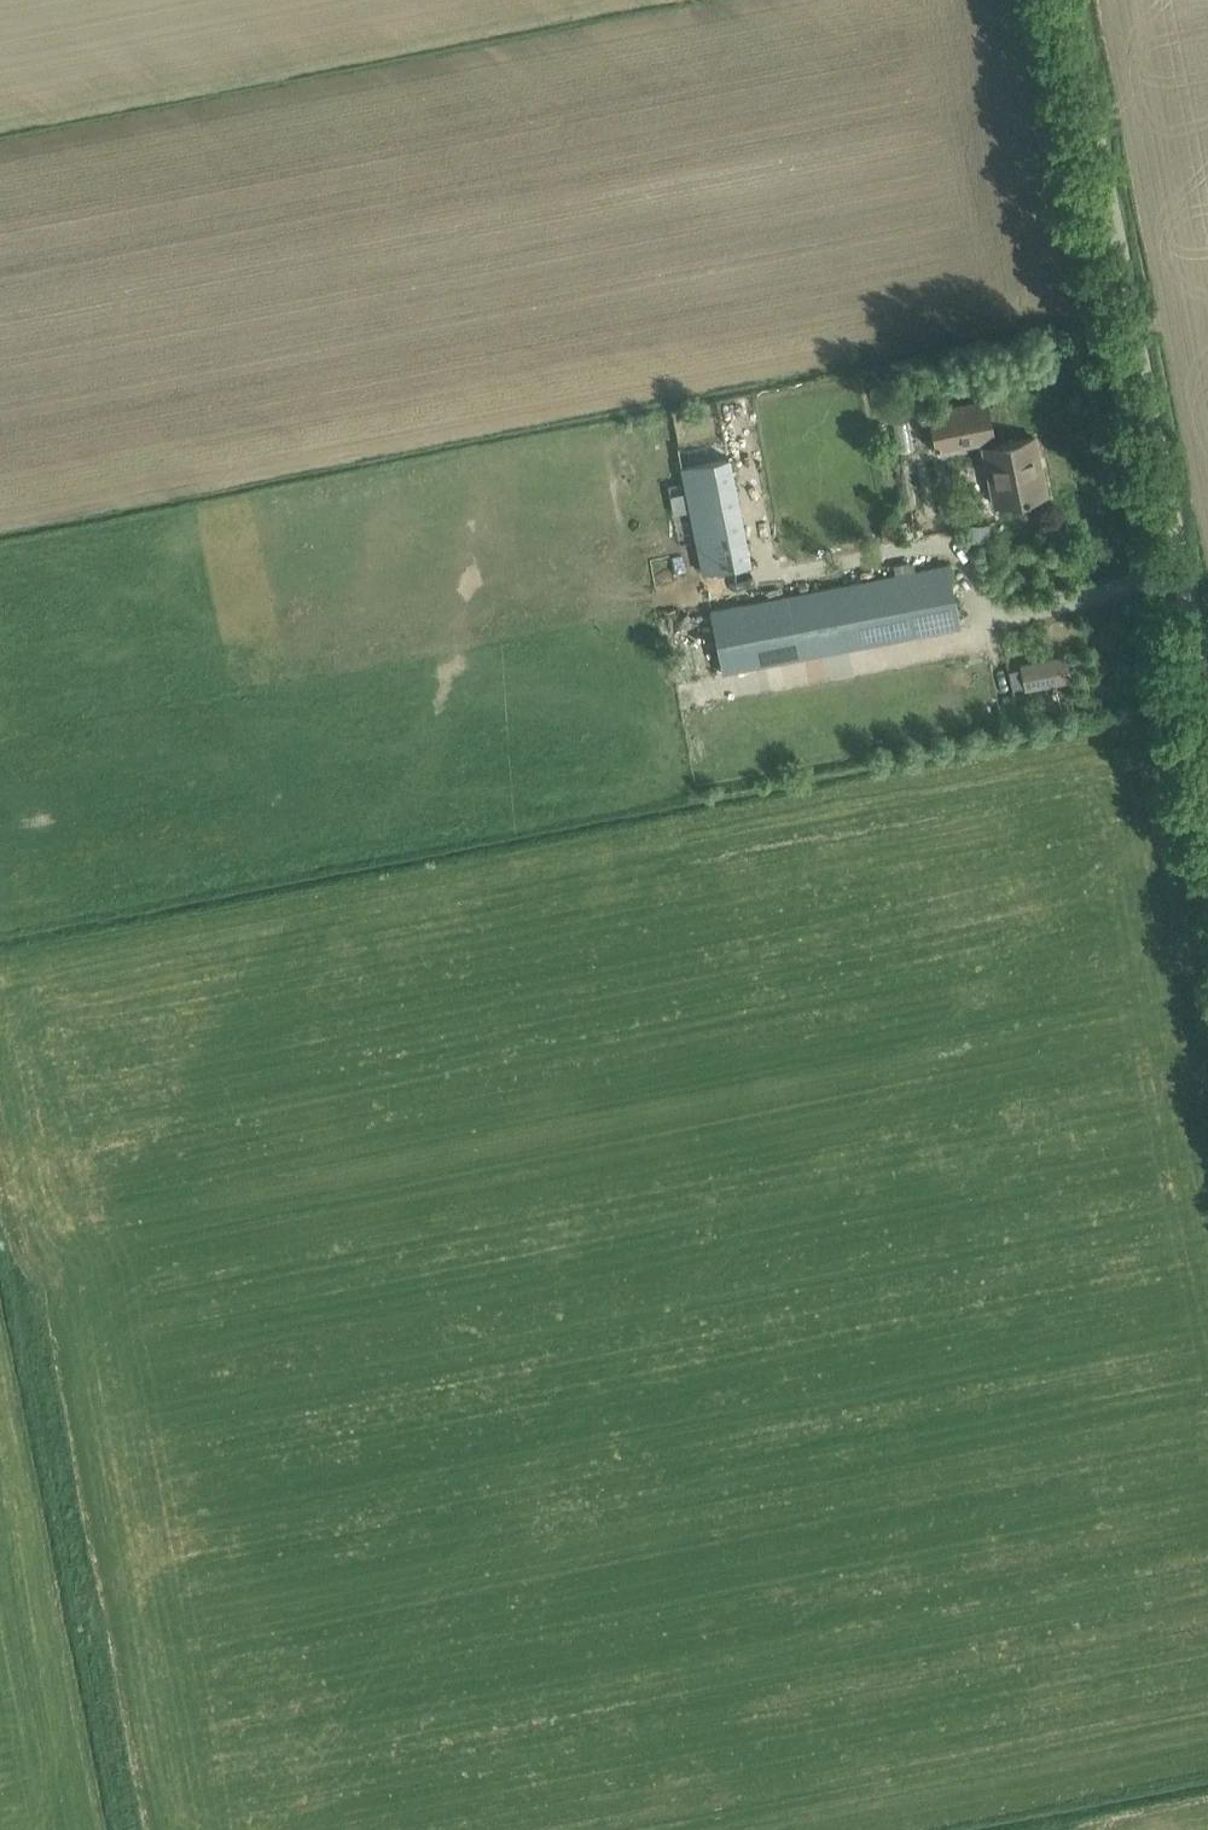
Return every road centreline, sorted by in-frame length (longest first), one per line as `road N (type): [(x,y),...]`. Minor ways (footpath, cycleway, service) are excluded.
road 1 (unclassified): [(1202,660),(1072,0)]

